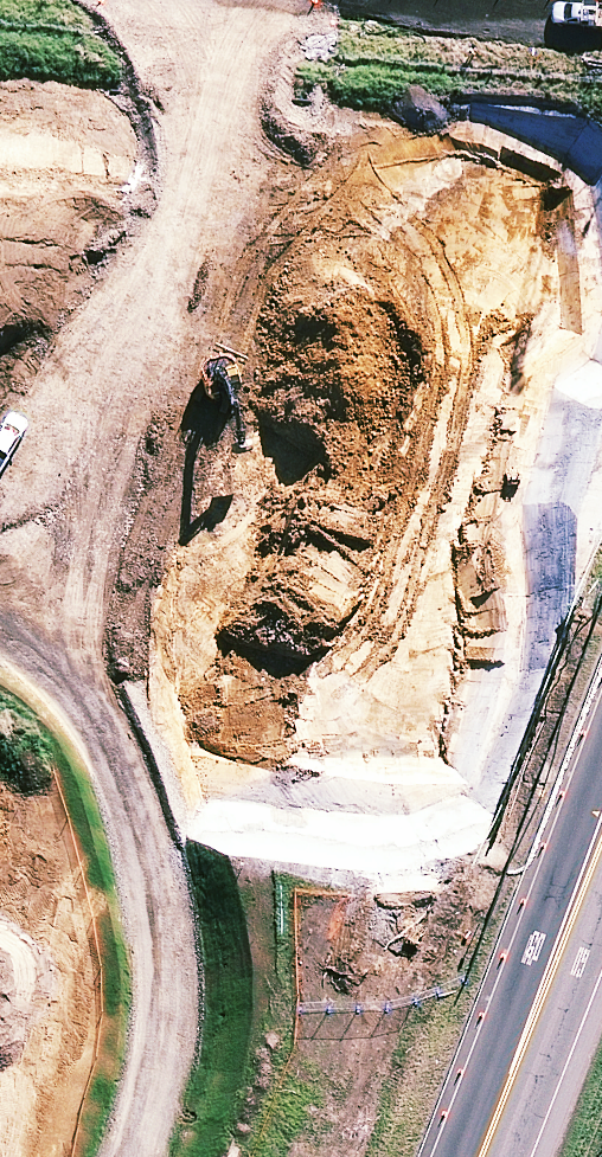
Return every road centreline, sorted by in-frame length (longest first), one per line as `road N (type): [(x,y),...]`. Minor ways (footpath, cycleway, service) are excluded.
road 1 (secondary): [(227,1111),(504,0)]
road 2 (motorway): [(0,70),(601,14)]
road 3 (motorway): [(601,216),(0,238)]
road 4 (residential): [(227,1111),(0,1058)]

